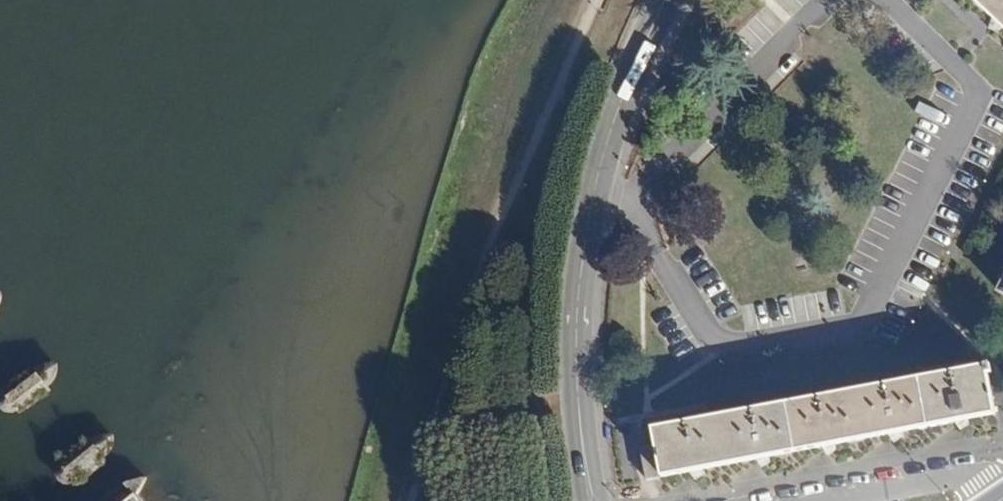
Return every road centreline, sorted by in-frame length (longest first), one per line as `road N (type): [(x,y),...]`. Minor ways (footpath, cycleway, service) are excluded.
road 1 (primary): [(664,0),(624,102),(584,269),(580,411),(595,500)]
road 2 (unknown): [(0,366),(113,500)]

